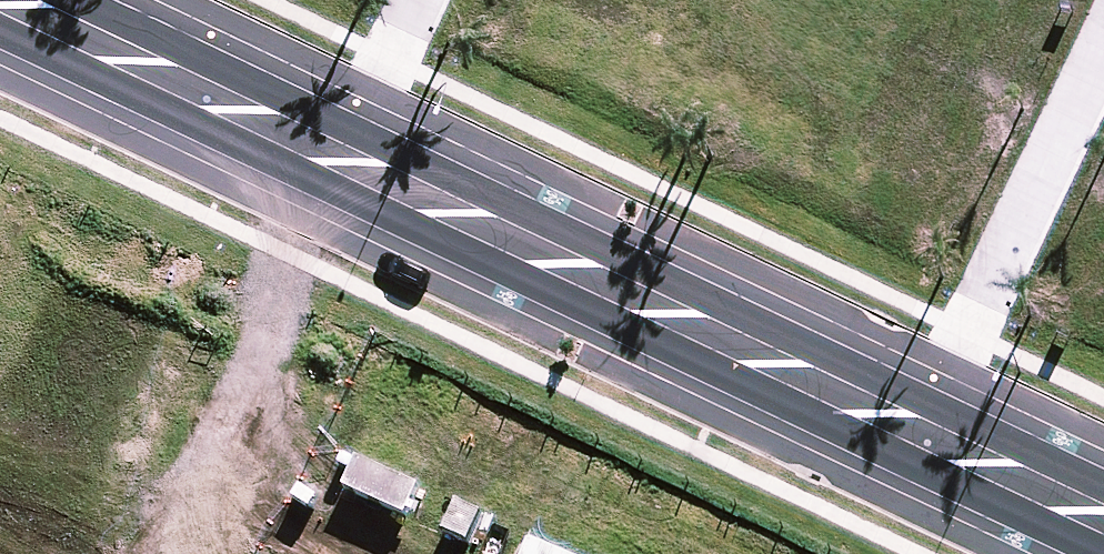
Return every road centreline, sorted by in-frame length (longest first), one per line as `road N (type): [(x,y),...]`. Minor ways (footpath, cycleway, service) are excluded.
road 1 (secondary): [(937,442),(345,159)]
road 2 (residential): [(937,442),(1103,86)]
road 3 (secondary): [(345,159),(6,0)]
road 4 (secondary): [(1103,522),(937,442)]
road 5 (residential): [(345,159),(419,0)]

